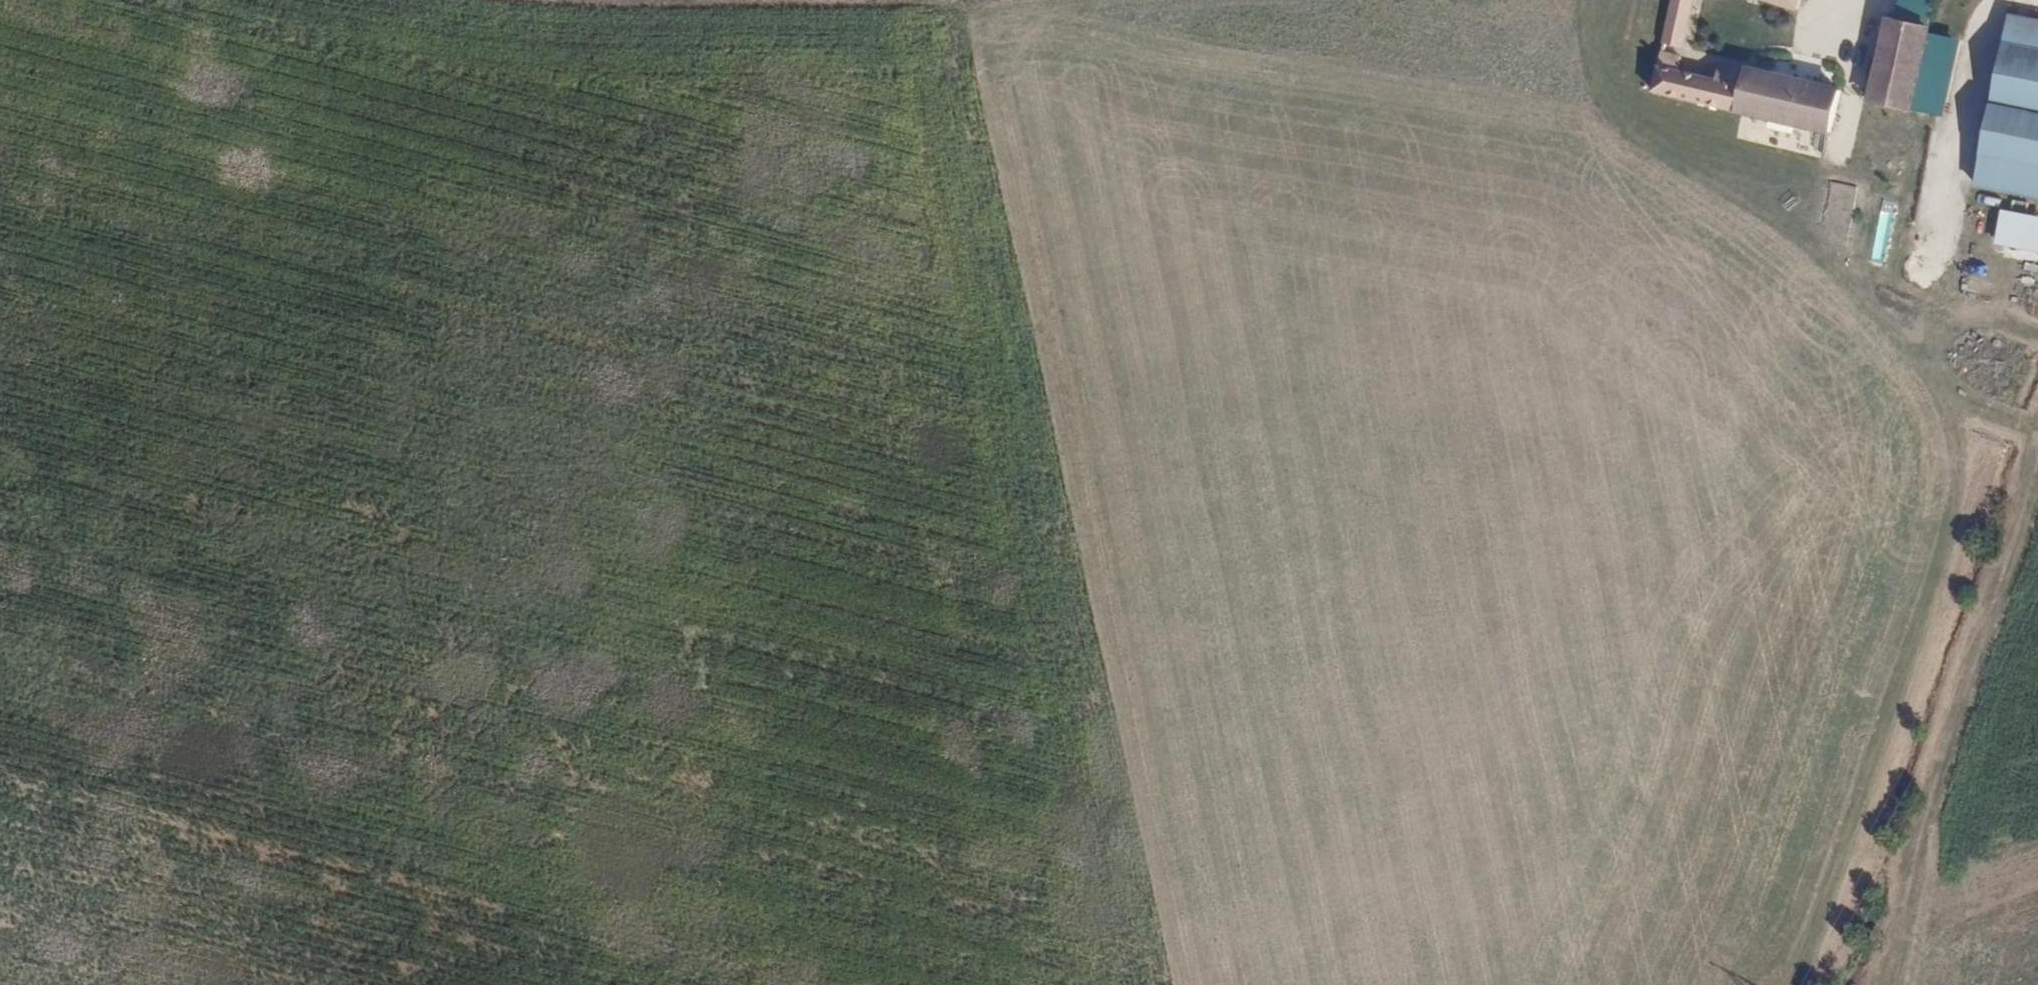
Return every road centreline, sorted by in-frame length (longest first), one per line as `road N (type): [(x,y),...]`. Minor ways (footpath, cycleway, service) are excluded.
road 1 (track): [(1924,184),(1999,0)]

